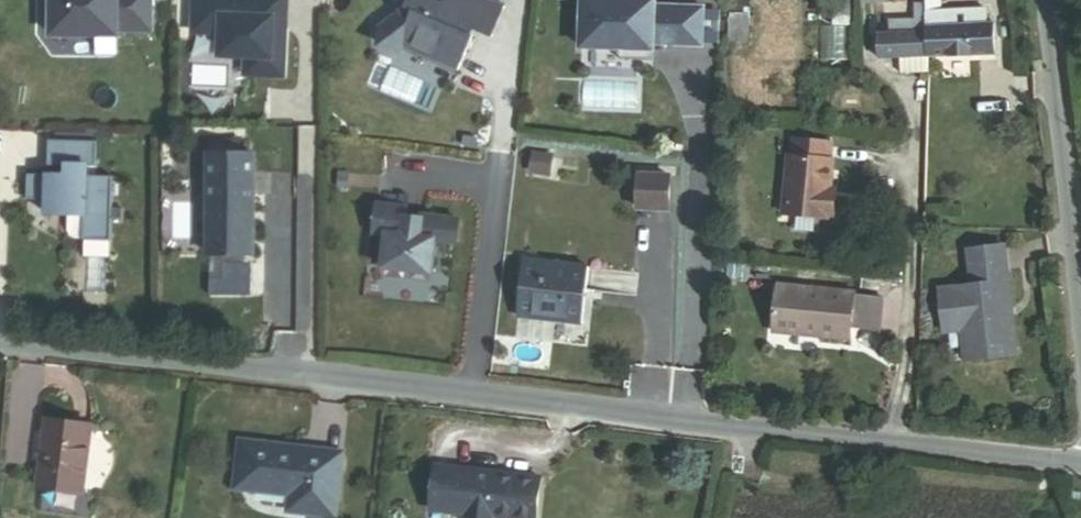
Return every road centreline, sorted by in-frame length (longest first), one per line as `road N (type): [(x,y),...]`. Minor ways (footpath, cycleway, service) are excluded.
road 1 (residential): [(1080,467),(0,342)]
road 2 (residential): [(1042,0),(1080,342)]

